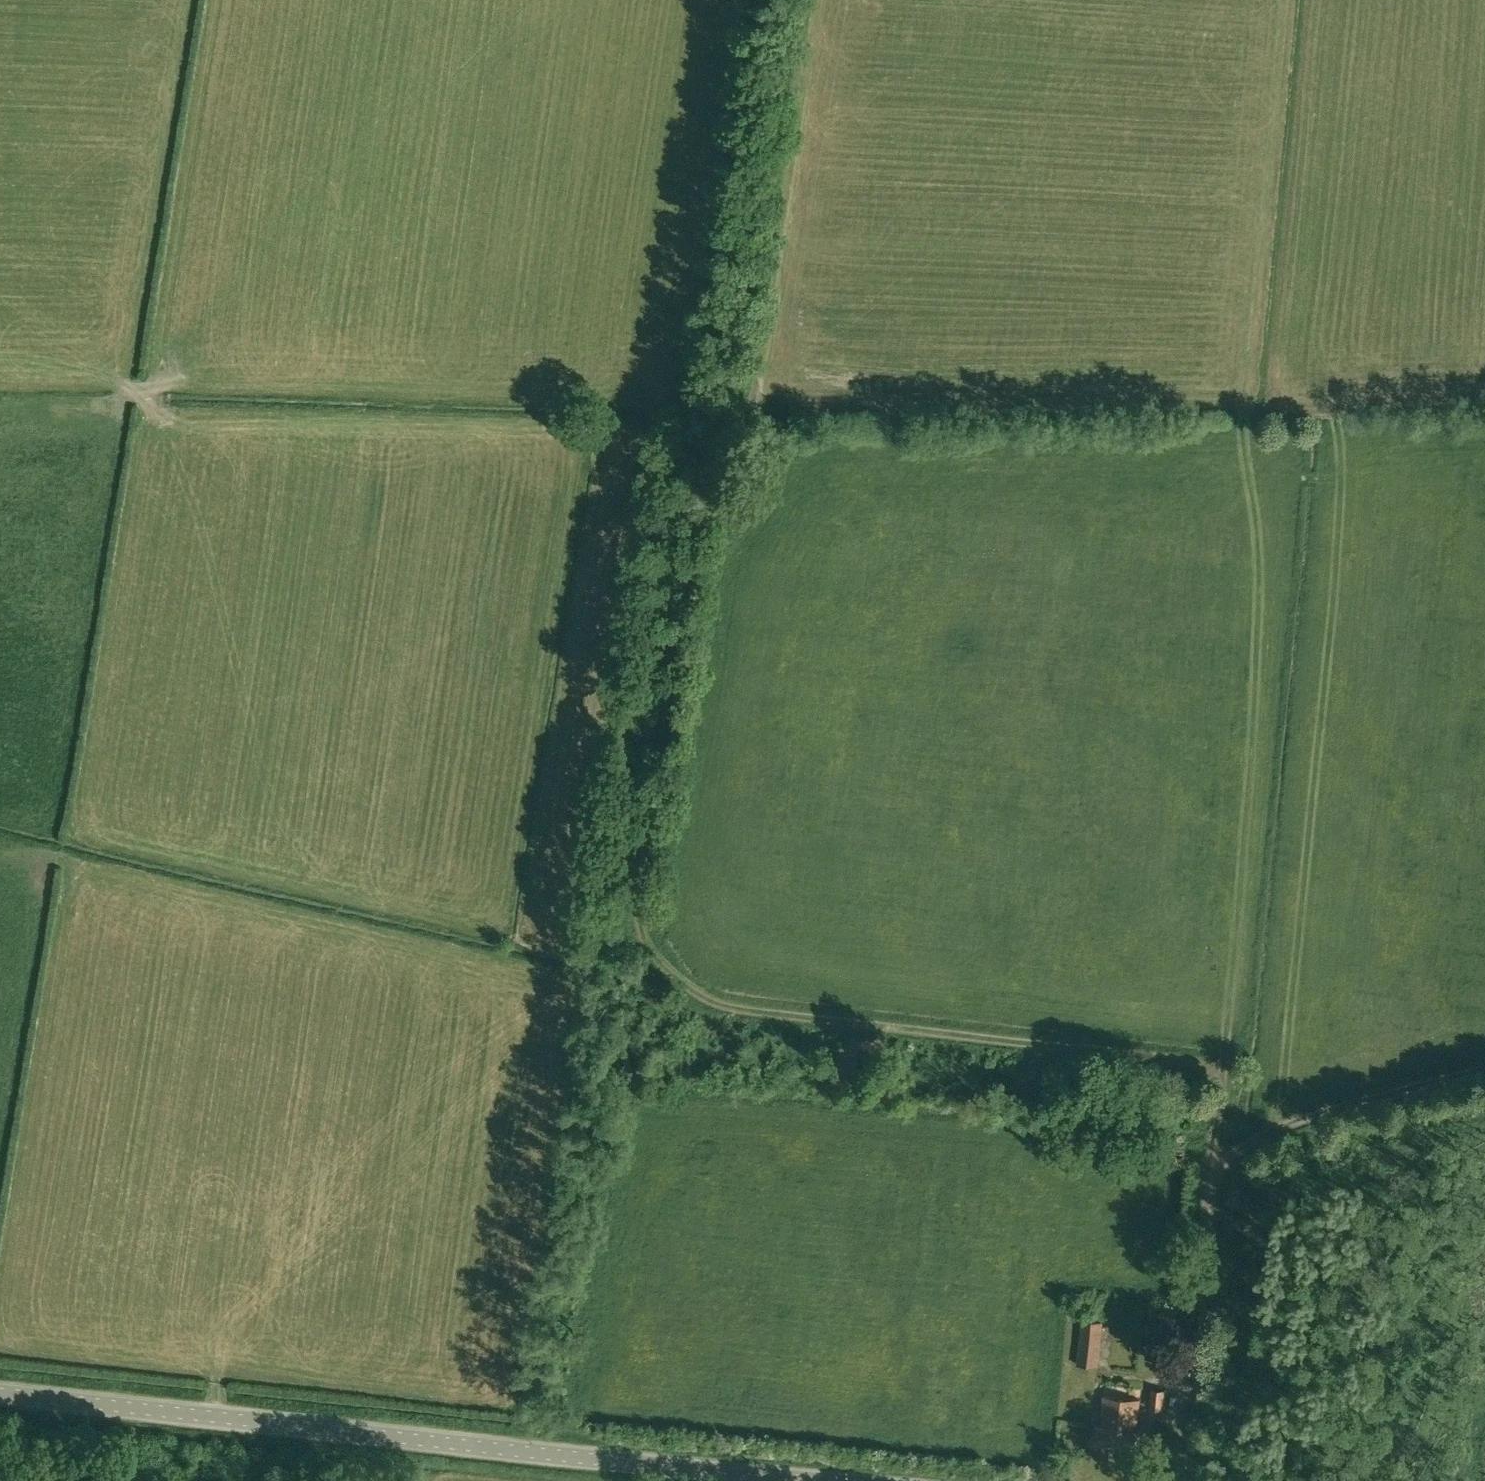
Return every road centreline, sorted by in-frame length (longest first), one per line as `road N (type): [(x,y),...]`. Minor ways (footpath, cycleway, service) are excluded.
road 1 (tertiary): [(820,1480),(0,1394)]
road 2 (track): [(1484,1072),(1217,1152),(1181,1480)]

